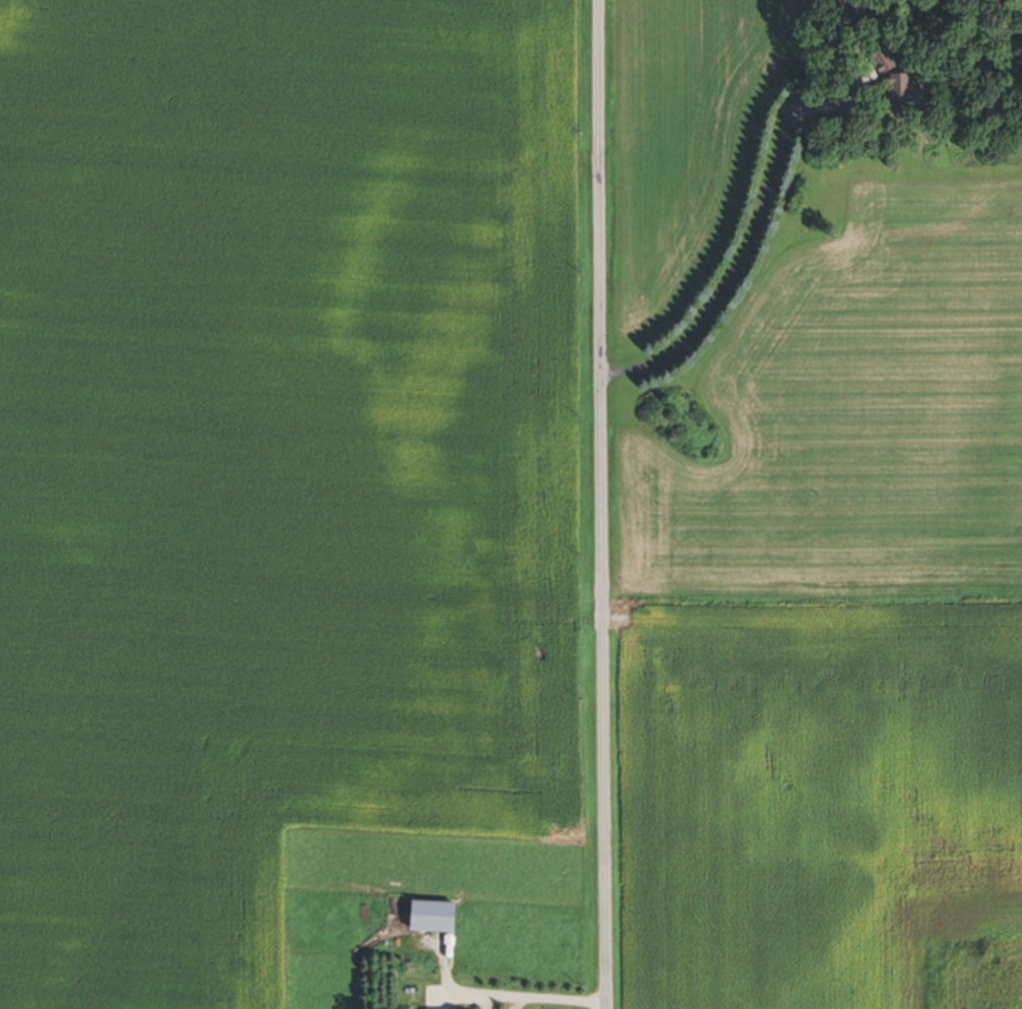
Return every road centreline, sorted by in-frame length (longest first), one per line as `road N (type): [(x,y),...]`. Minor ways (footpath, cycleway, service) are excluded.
road 1 (residential): [(607,1008),(599,0)]

